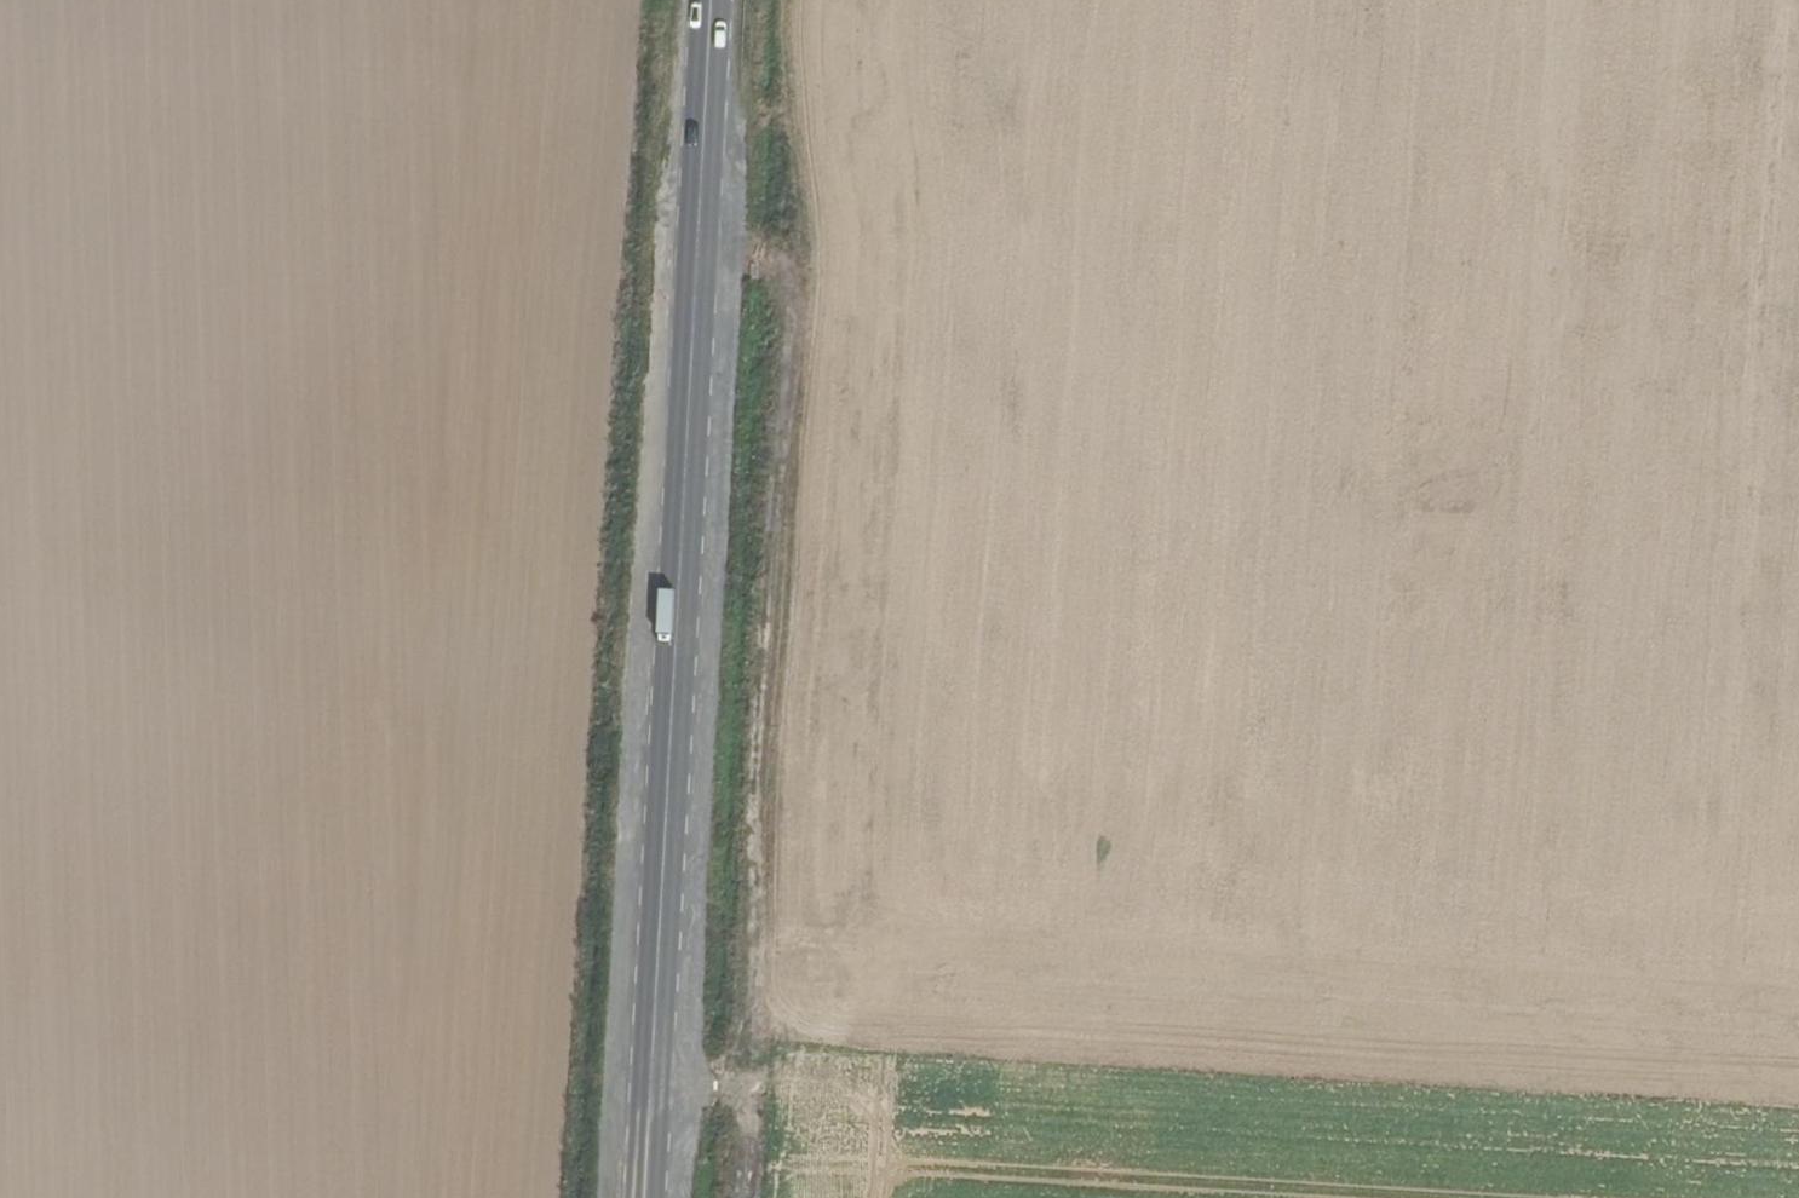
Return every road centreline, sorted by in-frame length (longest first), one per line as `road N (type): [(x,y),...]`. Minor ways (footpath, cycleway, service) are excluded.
road 1 (primary): [(646,1197),(722,0)]

